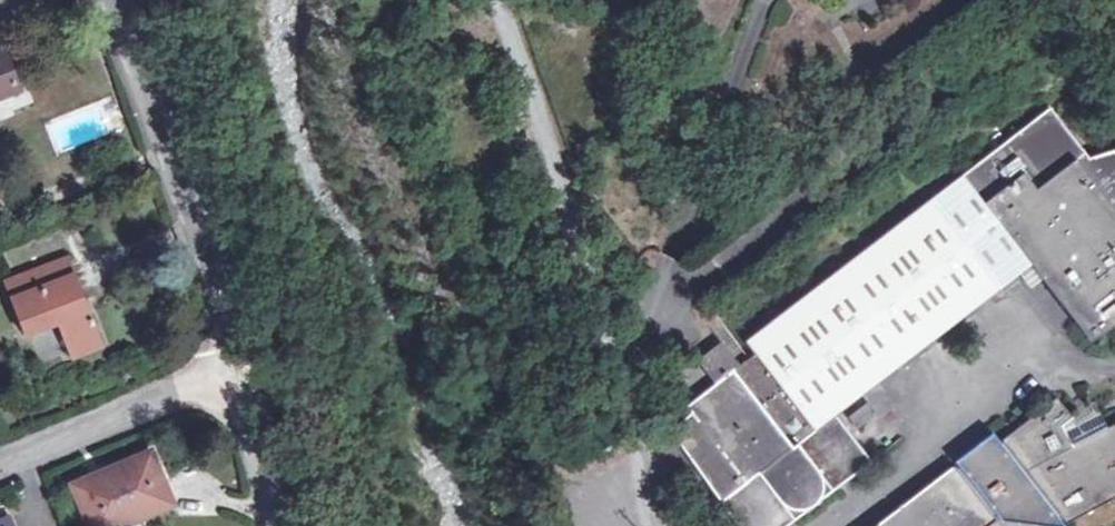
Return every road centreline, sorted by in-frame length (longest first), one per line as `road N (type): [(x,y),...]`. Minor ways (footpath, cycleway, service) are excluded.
road 1 (unclassified): [(643,525),(625,403),(657,306),(911,116)]
road 2 (track): [(625,403),(497,0)]
road 3 (residential): [(114,0),(217,363)]
road 4 (residential): [(217,363),(0,459)]
road 5 (residential): [(217,363),(277,525)]

